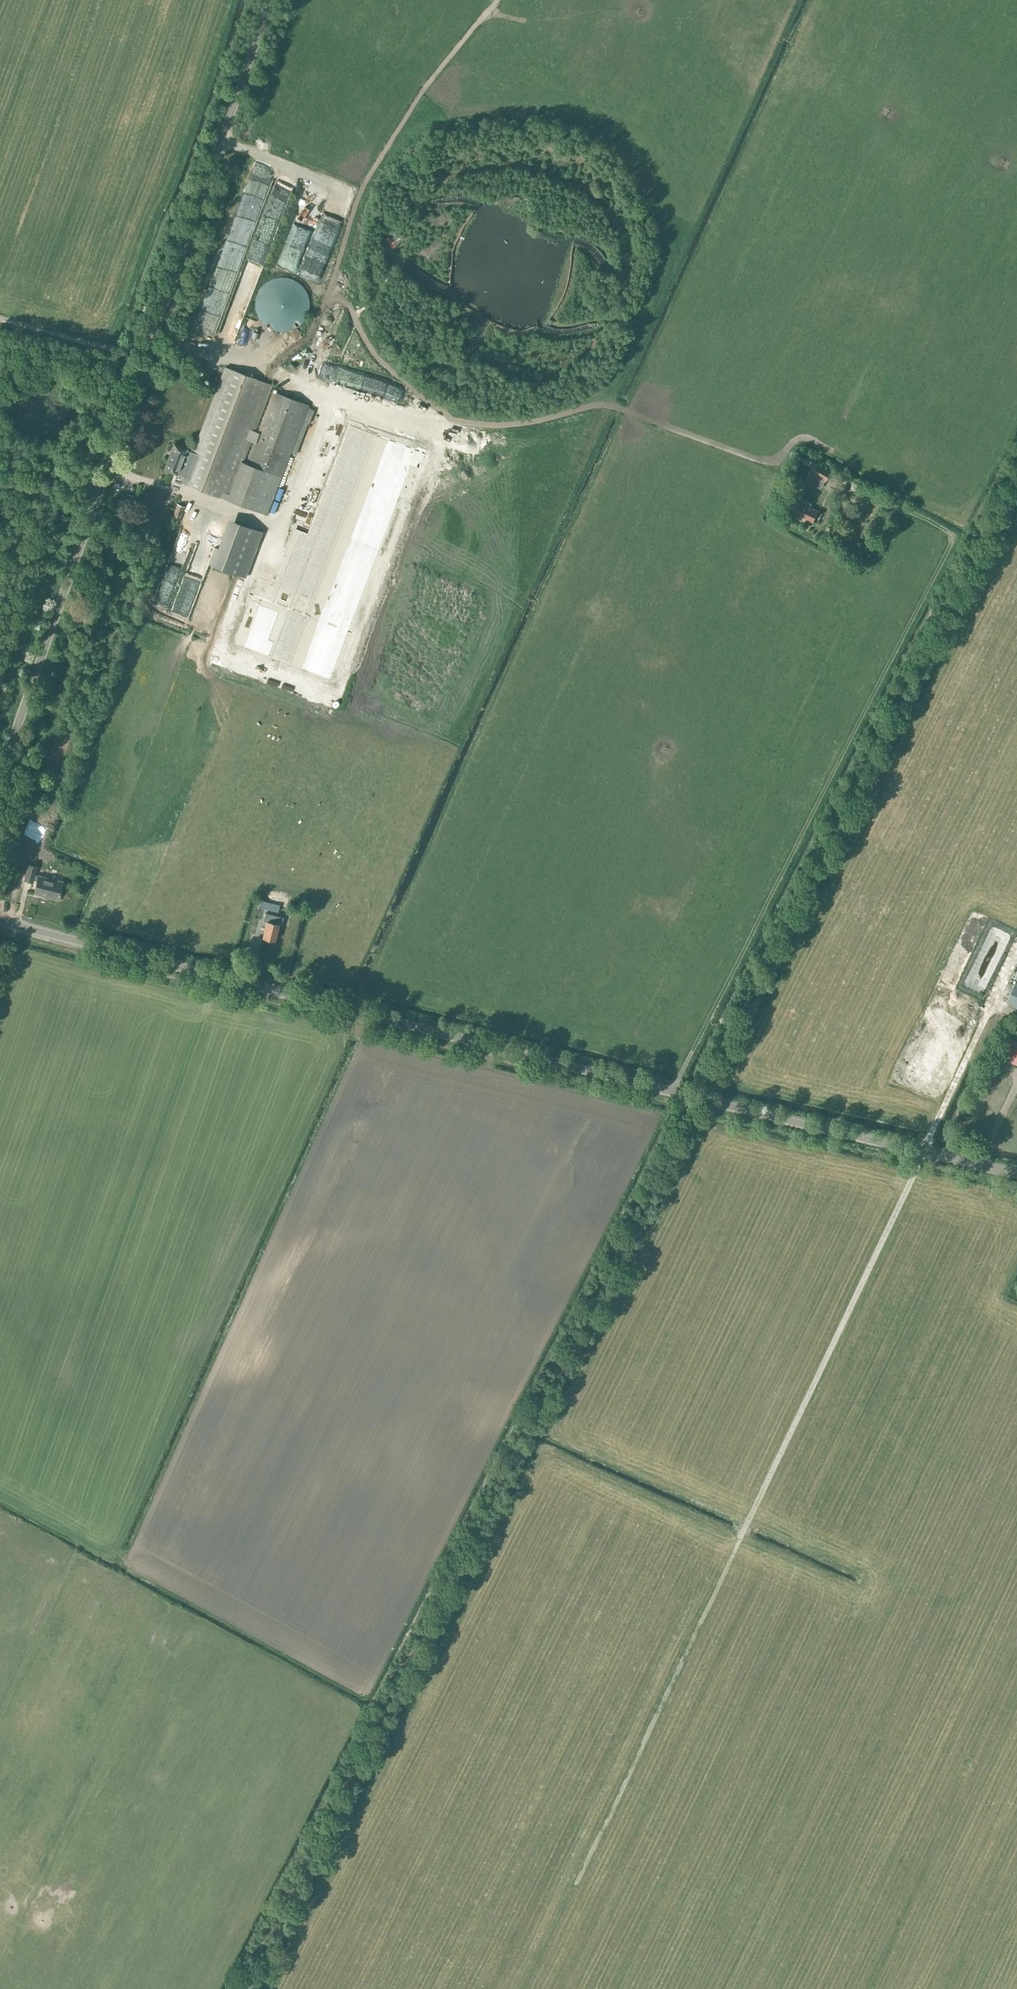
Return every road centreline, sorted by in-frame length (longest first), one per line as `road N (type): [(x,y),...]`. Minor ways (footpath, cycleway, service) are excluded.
road 1 (unclassified): [(0,922),(1016,1176)]
road 2 (unclassified): [(0,776),(269,0)]
road 3 (track): [(670,1092),(949,545),(935,526),(840,488)]

